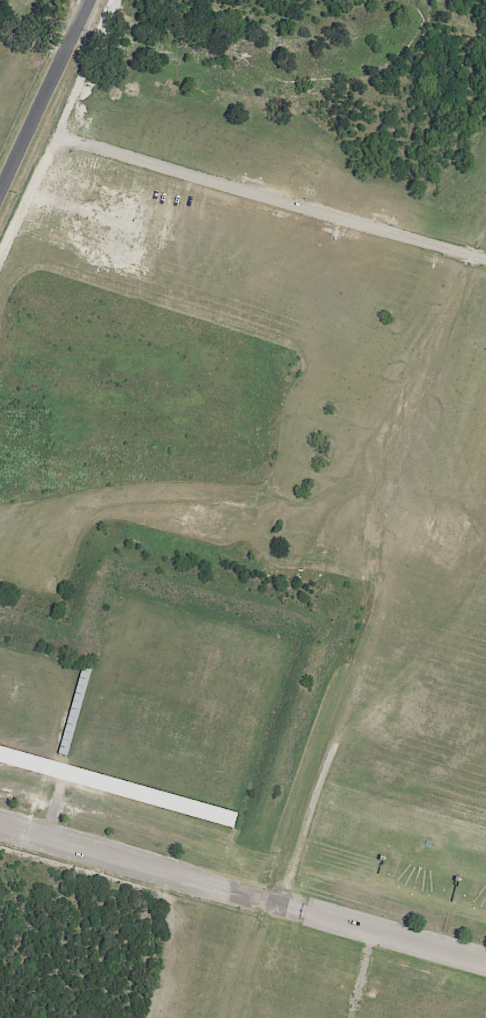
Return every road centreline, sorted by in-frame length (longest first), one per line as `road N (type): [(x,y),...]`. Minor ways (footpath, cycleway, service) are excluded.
road 1 (residential): [(0,190),(86,0)]

